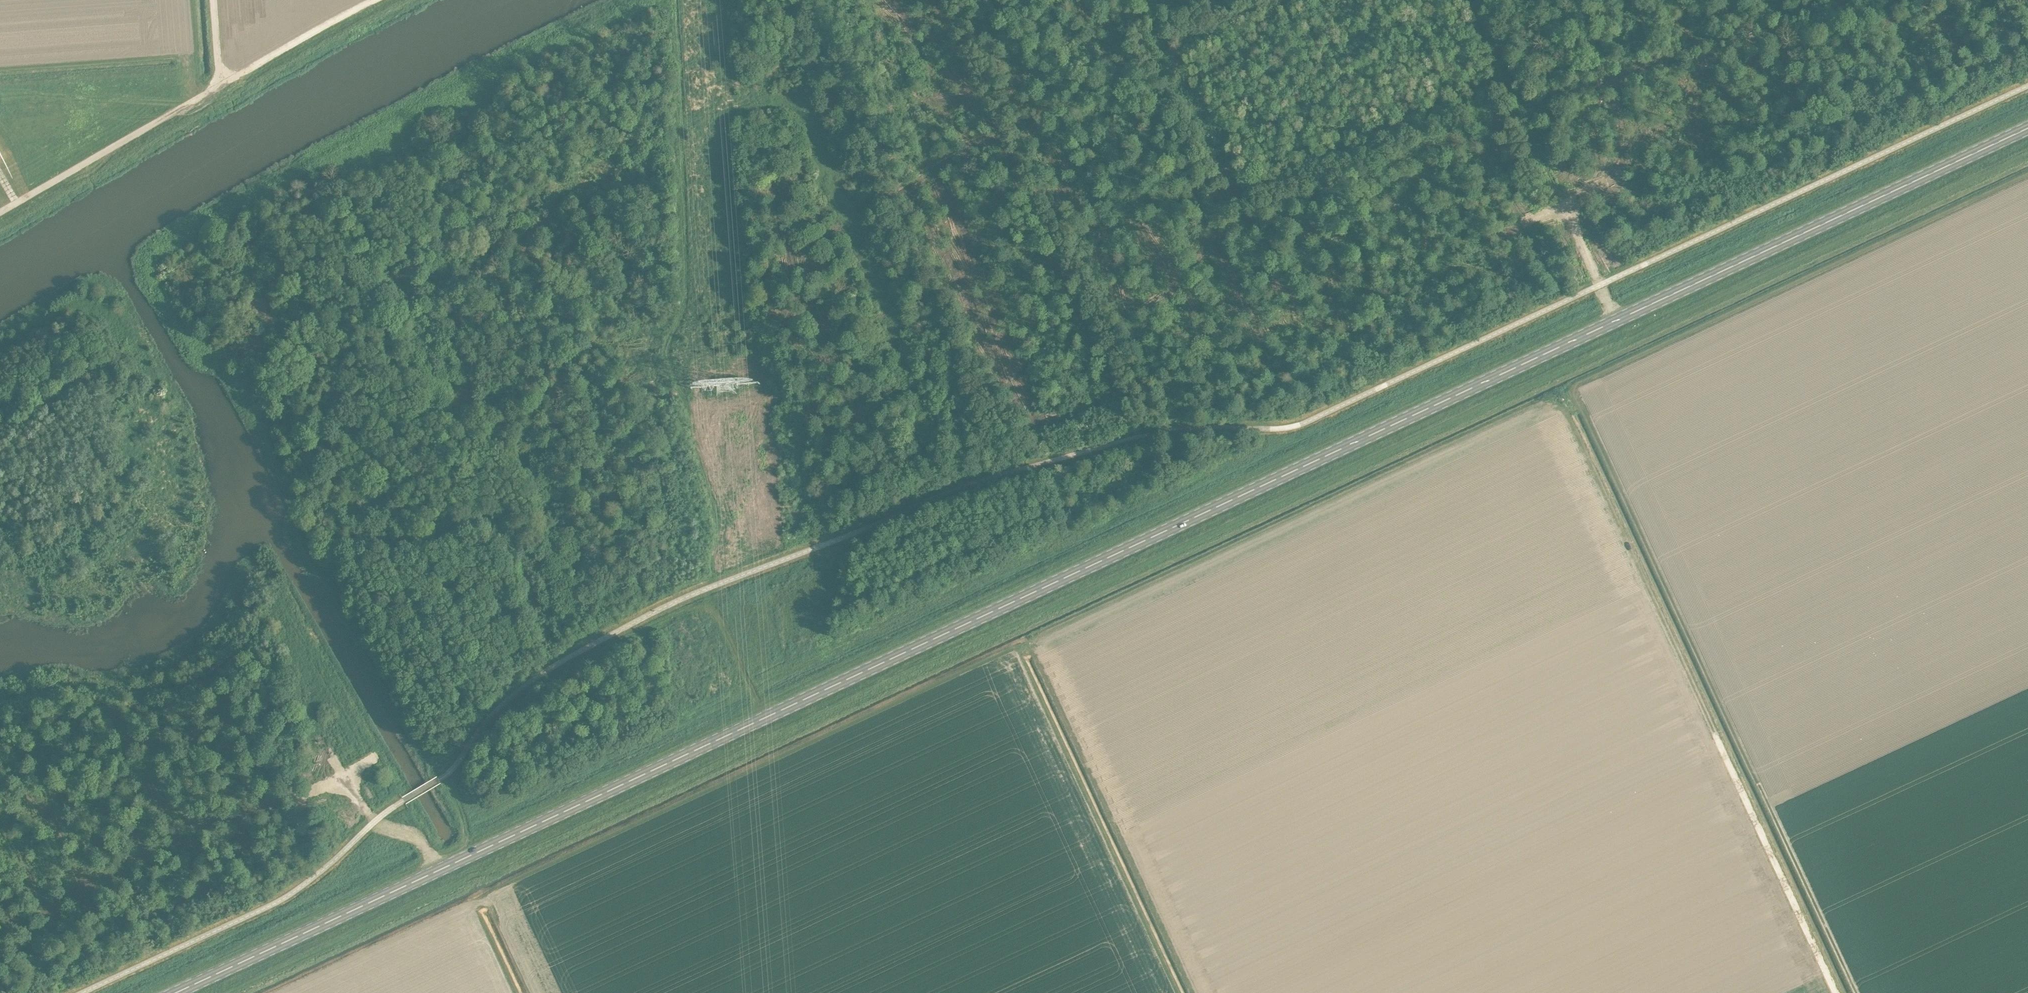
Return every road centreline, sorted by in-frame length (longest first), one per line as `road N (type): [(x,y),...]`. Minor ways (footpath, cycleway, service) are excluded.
road 1 (primary): [(174,992),(2027,128)]

